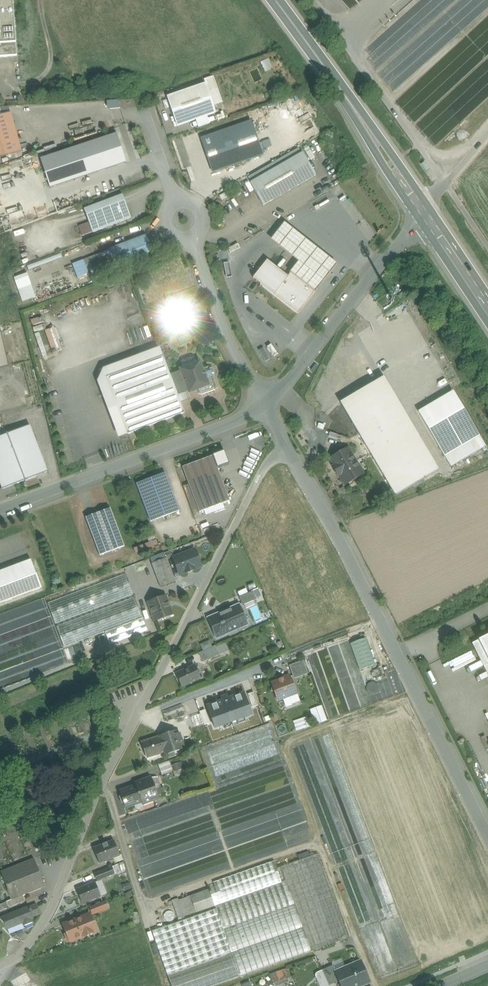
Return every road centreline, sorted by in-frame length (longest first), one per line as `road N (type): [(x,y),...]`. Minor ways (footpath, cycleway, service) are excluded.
road 1 (residential): [(0,965),(23,954),(44,923),(104,780),(264,466),(287,450)]
road 2 (unclassified): [(487,836),(348,551),(287,450)]
road 3 (track): [(487,247),(311,0)]
road 4 (unclassified): [(265,408),(0,511)]
road 5 (secondary): [(275,0),(423,213)]
road 6 (unclassified): [(265,408),(423,213)]
road 7 (residential): [(265,408),(235,355),(192,240)]

